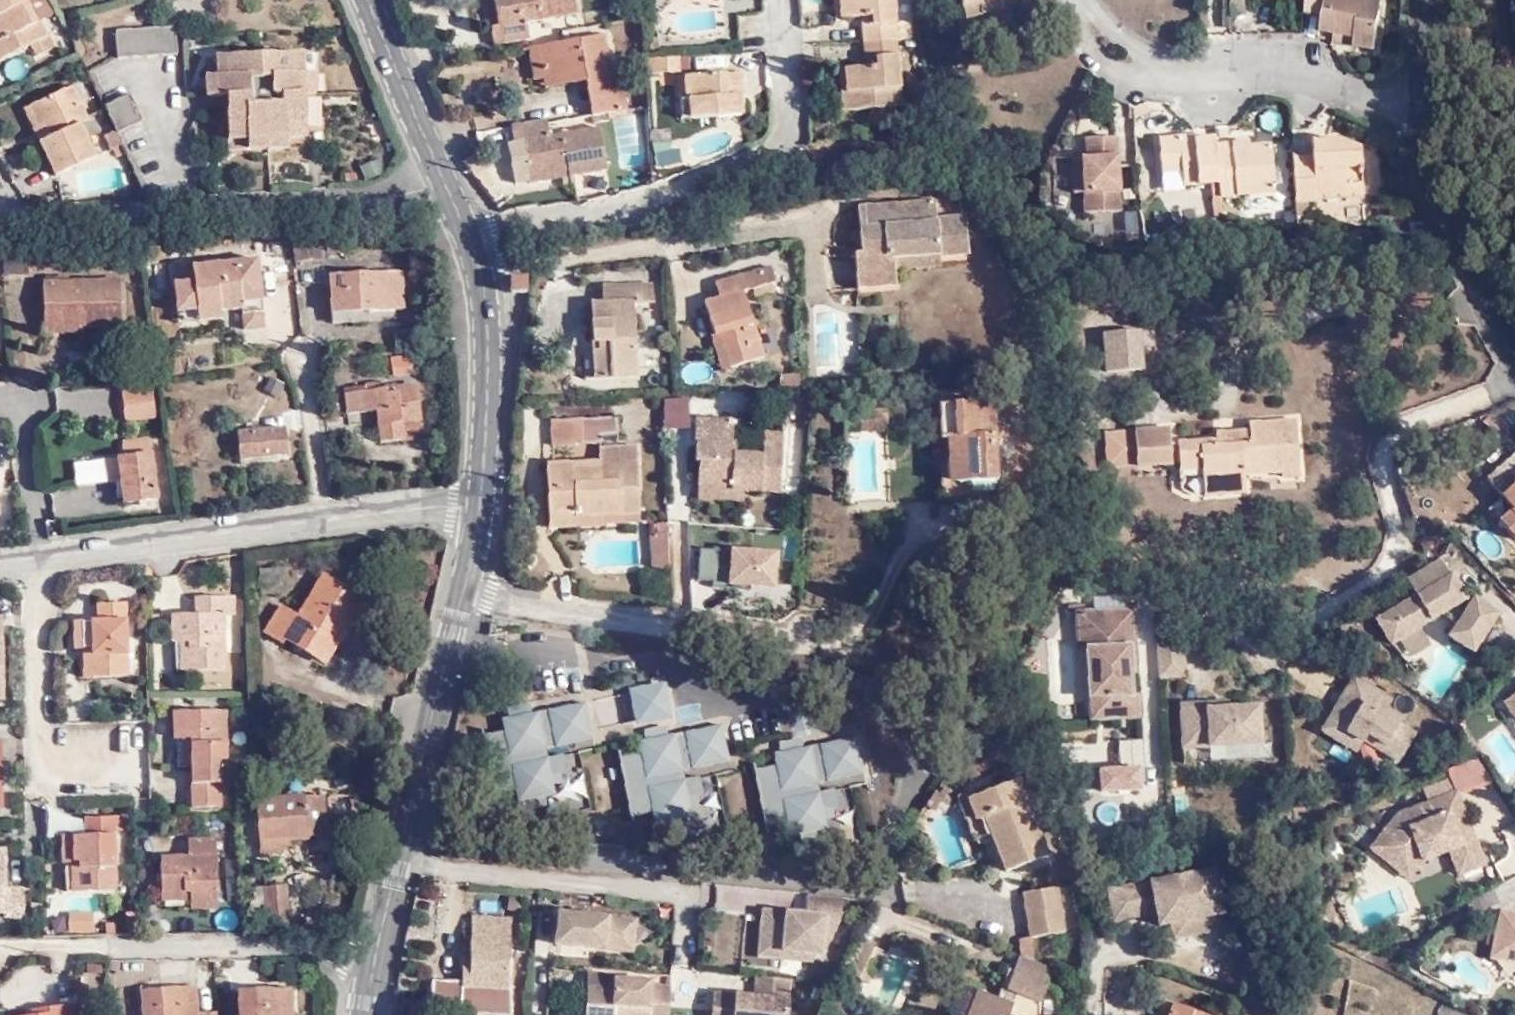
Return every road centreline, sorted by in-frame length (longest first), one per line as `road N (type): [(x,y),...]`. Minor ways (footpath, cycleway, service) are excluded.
road 1 (tertiary): [(363,1014),(482,503)]
road 2 (residential): [(0,566),(482,503)]
road 3 (residential): [(458,210),(0,227)]
road 4 (residential): [(1514,355),(1497,335),(1434,186),(1426,0)]
road 5 (tertiary): [(482,503),(490,318),(458,210)]
road 6 (tertiary): [(375,0),(458,210)]

